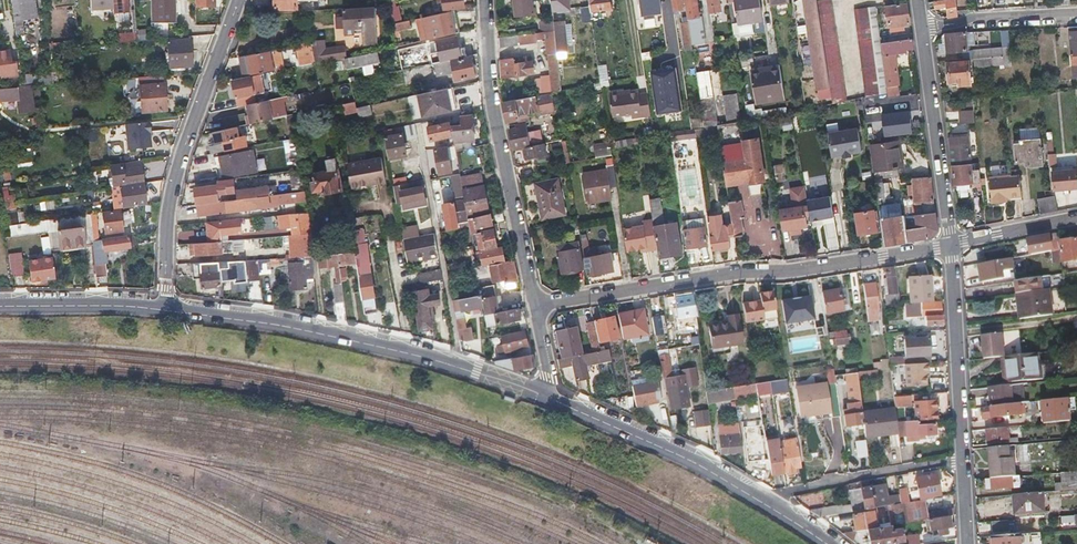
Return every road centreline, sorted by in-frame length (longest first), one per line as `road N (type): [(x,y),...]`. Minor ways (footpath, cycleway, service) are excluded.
road 1 (residential): [(951,245),(534,304)]
road 2 (residential): [(163,310),(173,181),(240,0)]
road 3 (secondary): [(542,395),(696,465),(826,543)]
road 4 (residential): [(485,0),(489,87),(534,304)]
road 5 (secondary): [(163,310),(274,325),(458,365)]
road 6 (residential): [(951,245),(968,543)]
road 7 (residential): [(458,365),(420,141)]
road 8 (residential): [(920,25),(951,245)]
road 9 (secondary): [(0,307),(163,310)]
road 10 (residential): [(920,25),(1076,16)]
road 11 (residential): [(951,245),(1076,219)]

